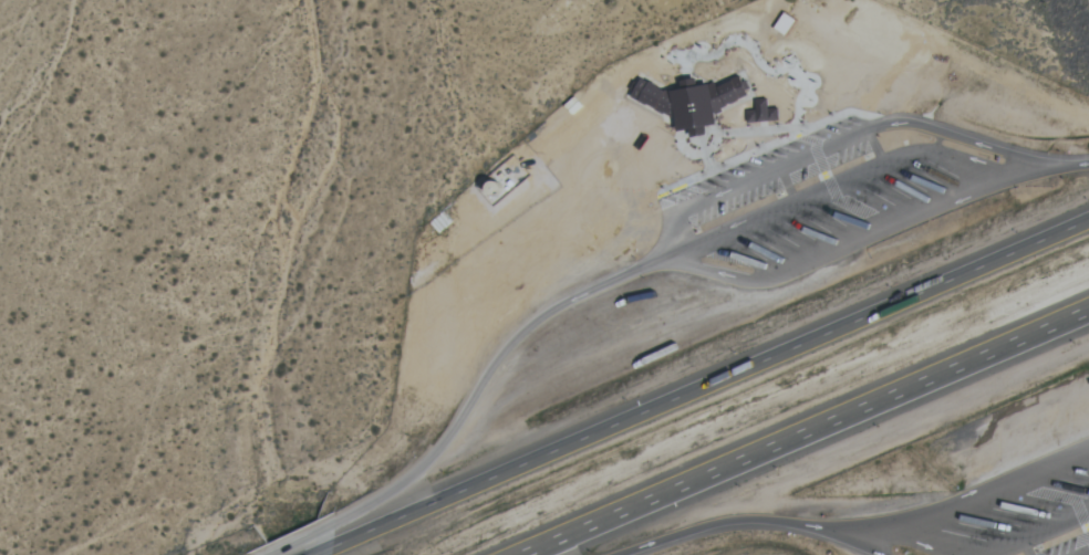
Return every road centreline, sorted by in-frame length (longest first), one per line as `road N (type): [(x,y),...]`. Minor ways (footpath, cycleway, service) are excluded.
road 1 (motorway): [(1088,219),(333,541)]
road 2 (motorway): [(528,554),(1088,312)]
road 3 (motorway): [(665,258),(543,310),(502,348),(432,459),(333,541)]
road 4 (motorway): [(622,554),(729,523),(823,528)]

